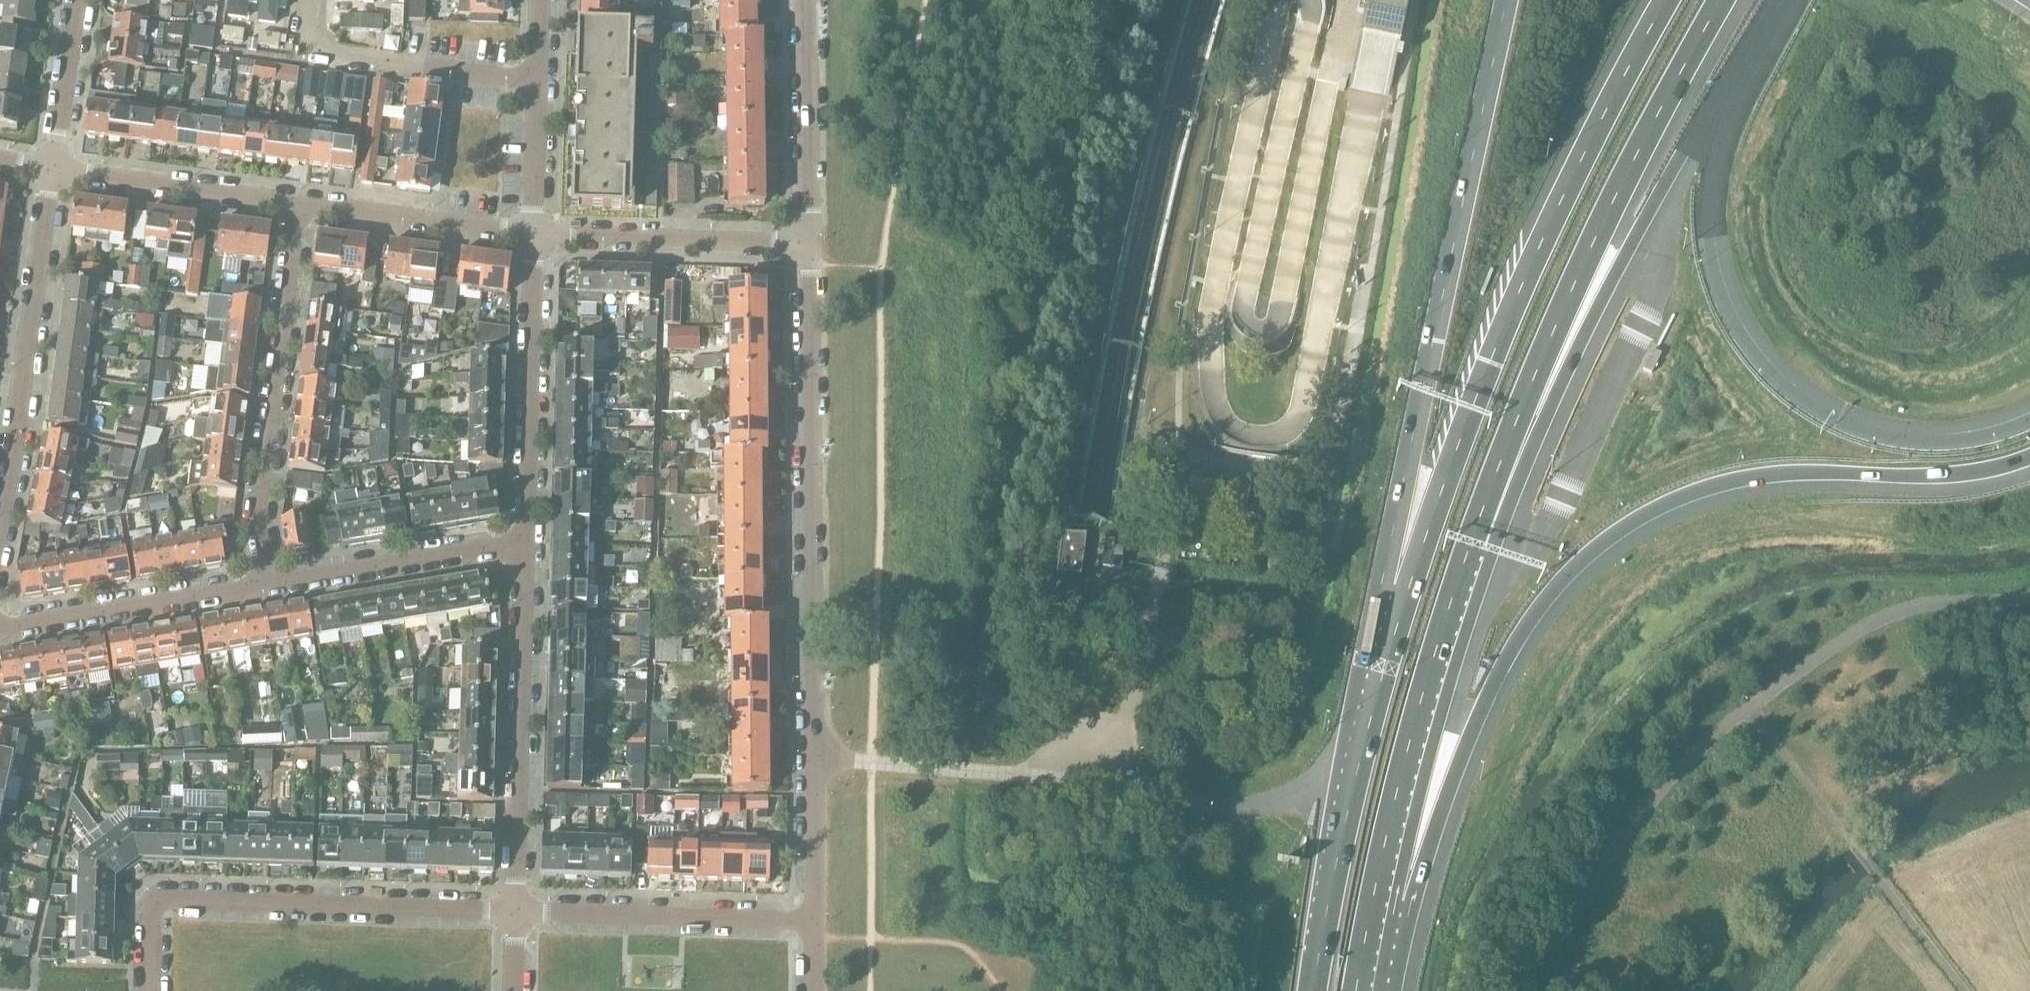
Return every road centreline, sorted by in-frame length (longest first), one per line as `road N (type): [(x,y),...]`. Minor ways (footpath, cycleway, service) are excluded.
road 1 (motorway): [(1373,892),(1523,629),(1566,577),(1648,514),(1753,479),(1958,480),(2029,463)]
road 2 (residential): [(814,923),(809,242)]
road 3 (motorway): [(1668,0),(1522,283),(1407,590)]
road 4 (motorway): [(2029,419),(1955,438),(1860,428),(1812,407),(1757,356),(1720,297),(1705,213),(1710,163),(1743,53)]
road 5 (motorway): [(1506,0),(1407,461),(1407,590)]
road 6 (motorway): [(1470,543),(1568,295),(1722,0)]
road 7 (motorway): [(1470,543),(1521,472),(1604,296),(1743,53)]
road 8 (residential): [(149,990),(152,918),(157,903),(173,899),(515,911)]
road 9 (motorway): [(1407,590),(1365,734),(1312,990)]
road 10 (residential): [(249,587),(301,203)]
road 11 (residential): [(515,911),(524,543)]
road 12 (motorway): [(1373,892),(1470,543)]
road 13 (residential): [(0,516),(52,168)]
road 14 (residential): [(524,543),(531,233)]
road 15 (residential): [(515,911),(814,923)]
road 16 (residential): [(249,587),(524,543)]
road 17 (residential): [(809,242),(531,233)]
road 18 (residential): [(0,629),(249,587)]
road 19 (residential): [(301,203),(52,168)]
road 20 (residential): [(809,242),(806,0)]
road 21 (residential): [(531,233),(539,0)]
road 22 (residential): [(531,233),(301,203)]
road 23 (residential): [(52,168),(75,0)]

